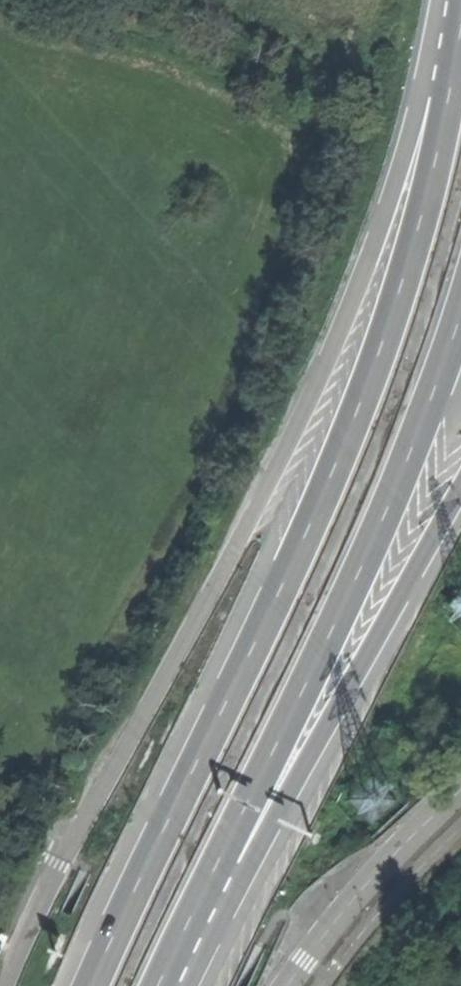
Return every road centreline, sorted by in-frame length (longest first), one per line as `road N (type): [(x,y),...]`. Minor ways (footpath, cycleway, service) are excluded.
road 1 (unclassified): [(449,98),(407,144),(341,333),(256,509),(57,861),(5,985)]
road 2 (trunk): [(449,98),(393,313),(316,507),(87,985)]
road 3 (trunk): [(214,862),(379,523),(460,321)]
road 4 (trunk): [(214,862),(276,814),(460,492)]
road 5 (unclassified): [(289,985),(407,842),(460,791)]
road 6 (trunk): [(156,985),(214,862)]

